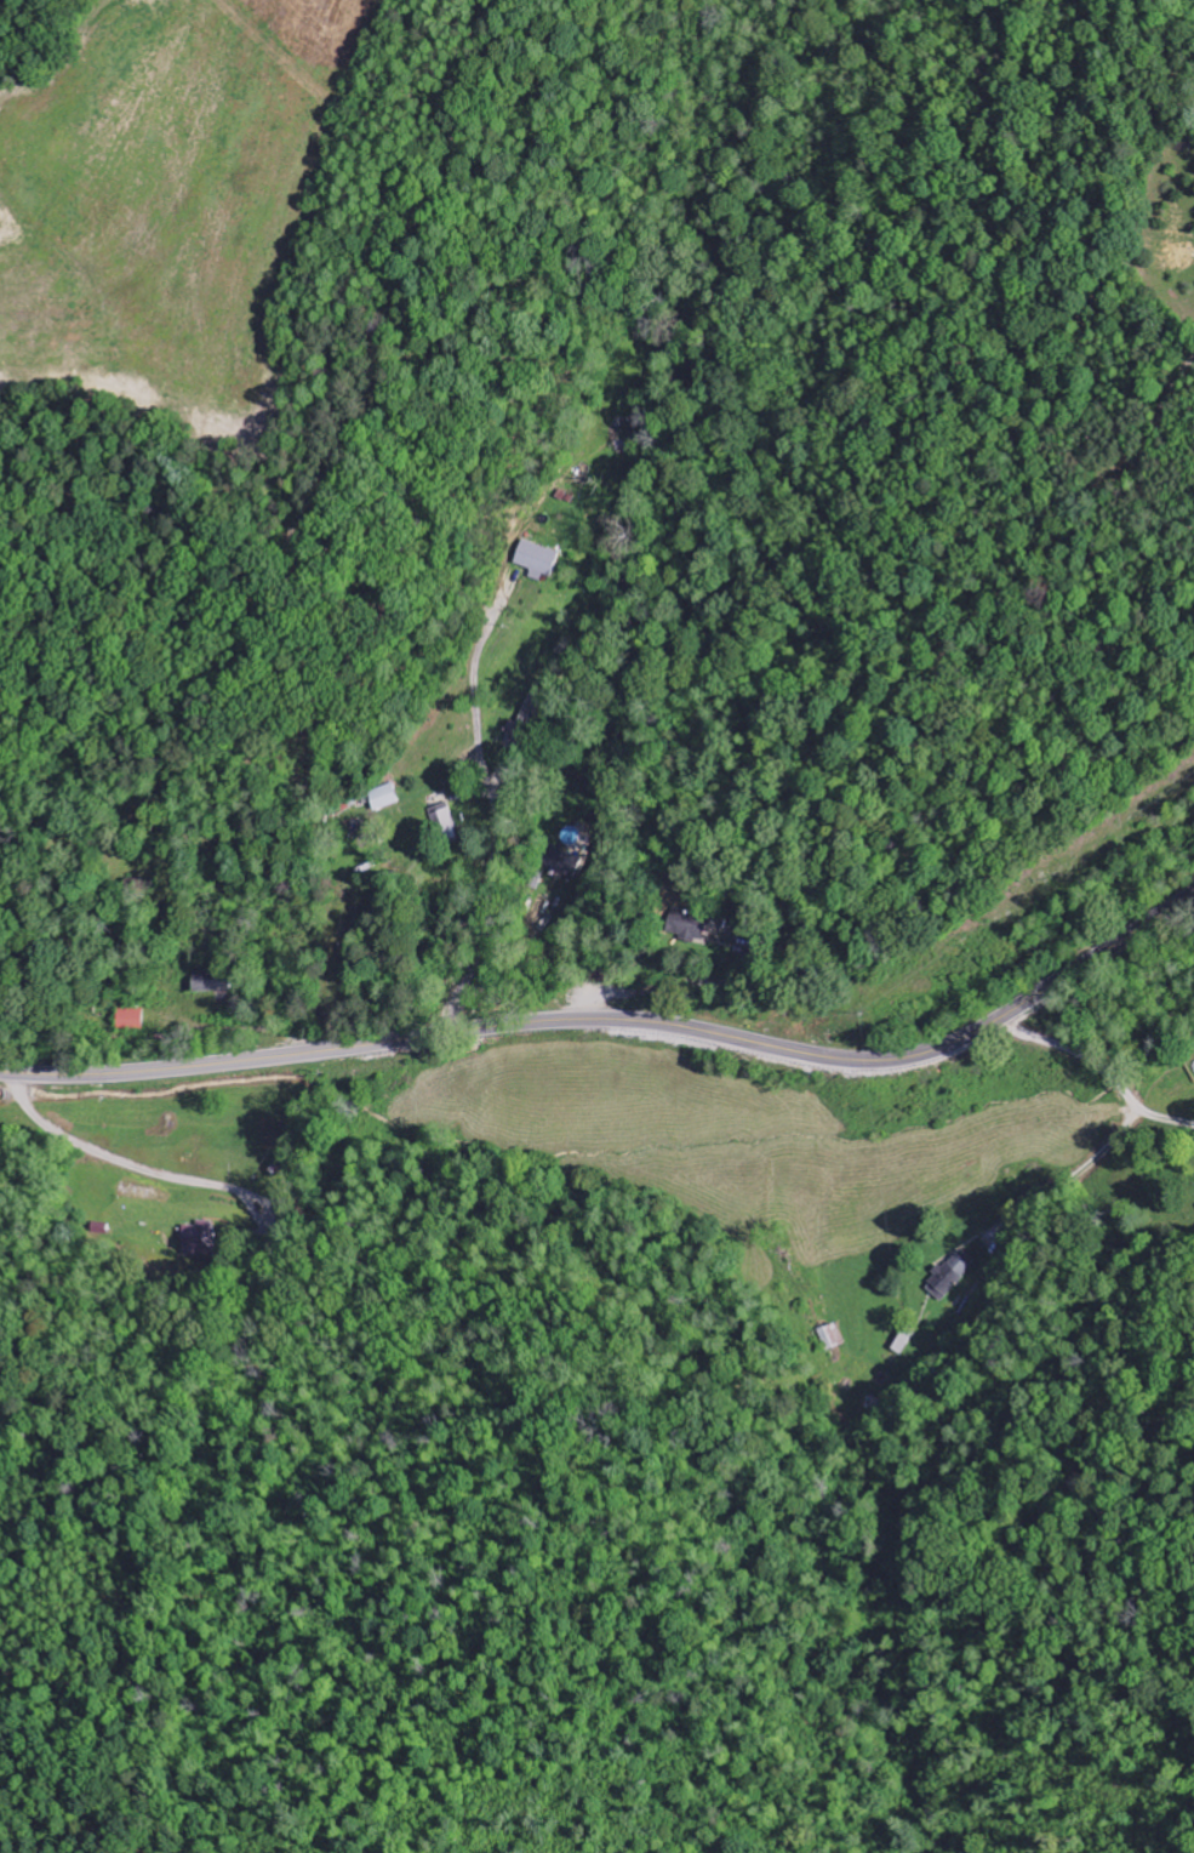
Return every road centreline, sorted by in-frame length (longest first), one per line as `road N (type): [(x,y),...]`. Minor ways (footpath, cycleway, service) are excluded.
road 1 (secondary): [(1193,894),(971,1036),(896,1059),(815,1054),(679,1026),(575,1020),(192,1068),(0,1069)]
road 2 (residential): [(445,1034),(451,1007),(487,945),(501,834),(478,696)]

